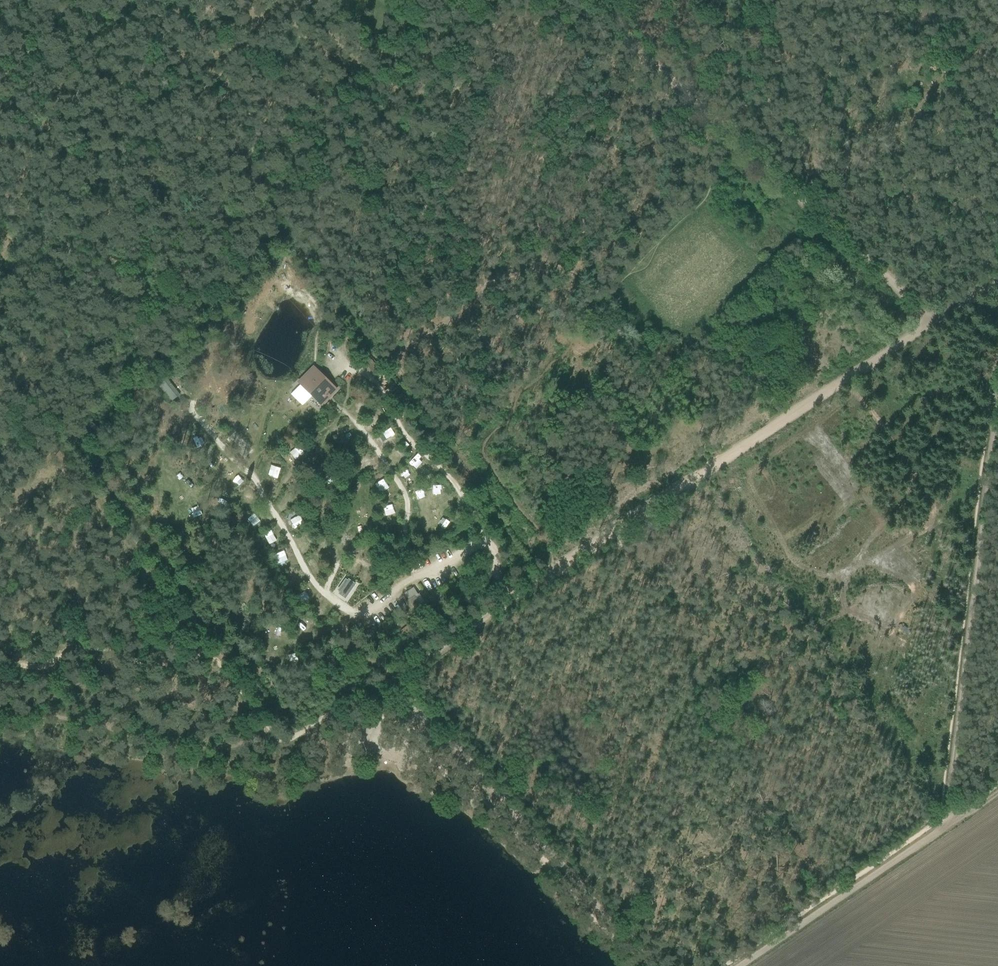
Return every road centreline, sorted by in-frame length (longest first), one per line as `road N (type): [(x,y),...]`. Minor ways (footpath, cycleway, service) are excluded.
road 1 (track): [(925,323),(402,667)]
road 2 (track): [(592,0),(925,323)]
road 3 (track): [(402,667),(645,965)]
road 4 (track): [(953,819),(803,924),(723,965)]

